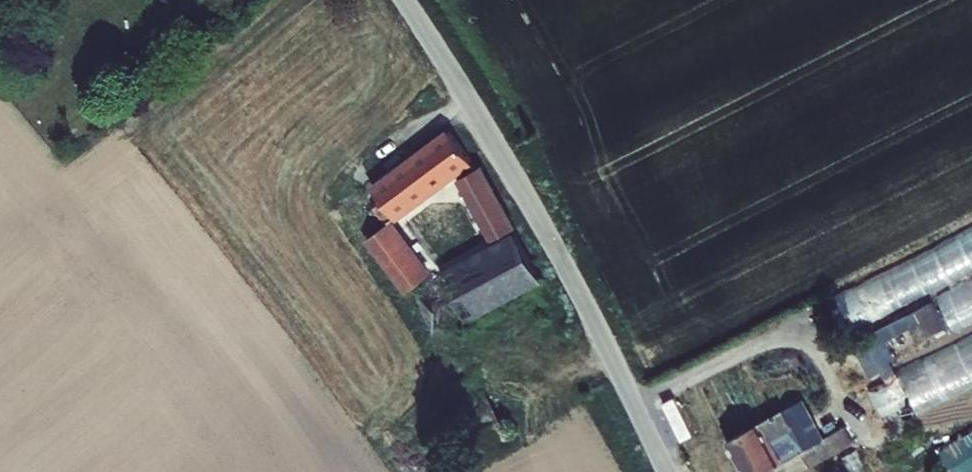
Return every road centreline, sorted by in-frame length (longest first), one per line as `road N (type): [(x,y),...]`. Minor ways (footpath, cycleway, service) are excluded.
road 1 (unclassified): [(666,471),(576,288),(404,0)]

